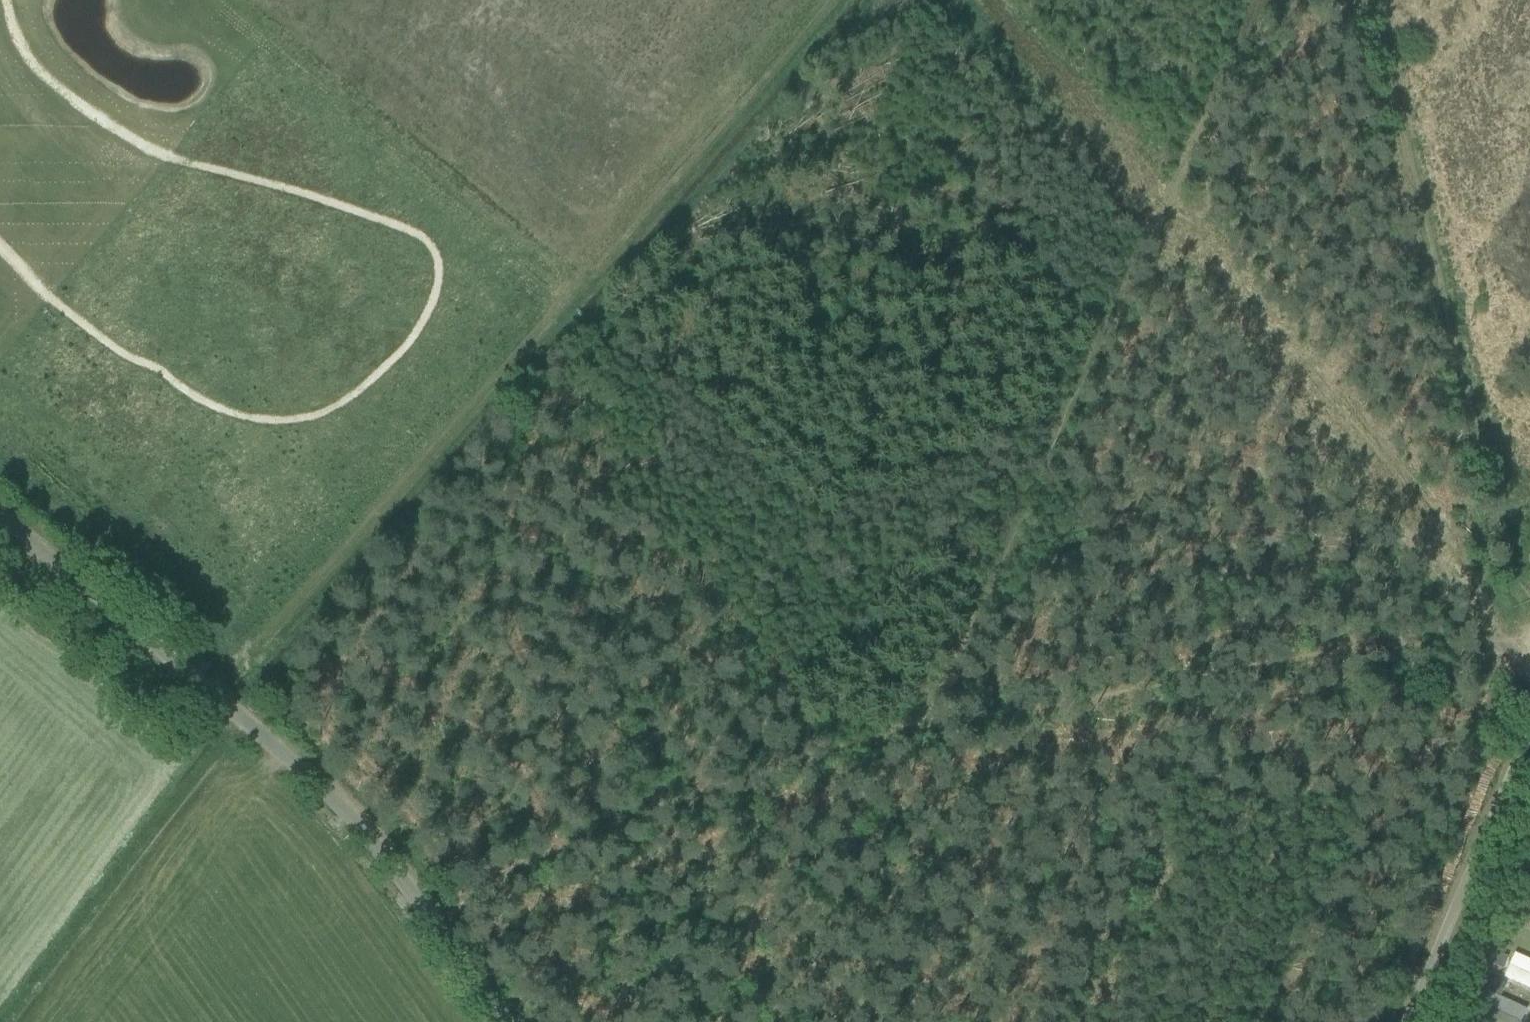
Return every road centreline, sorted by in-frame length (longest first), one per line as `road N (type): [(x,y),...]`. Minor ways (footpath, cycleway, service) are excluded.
road 1 (unclassified): [(0,527),(430,909),(512,1021)]
road 2 (unclassified): [(1529,729),(1417,1021)]

